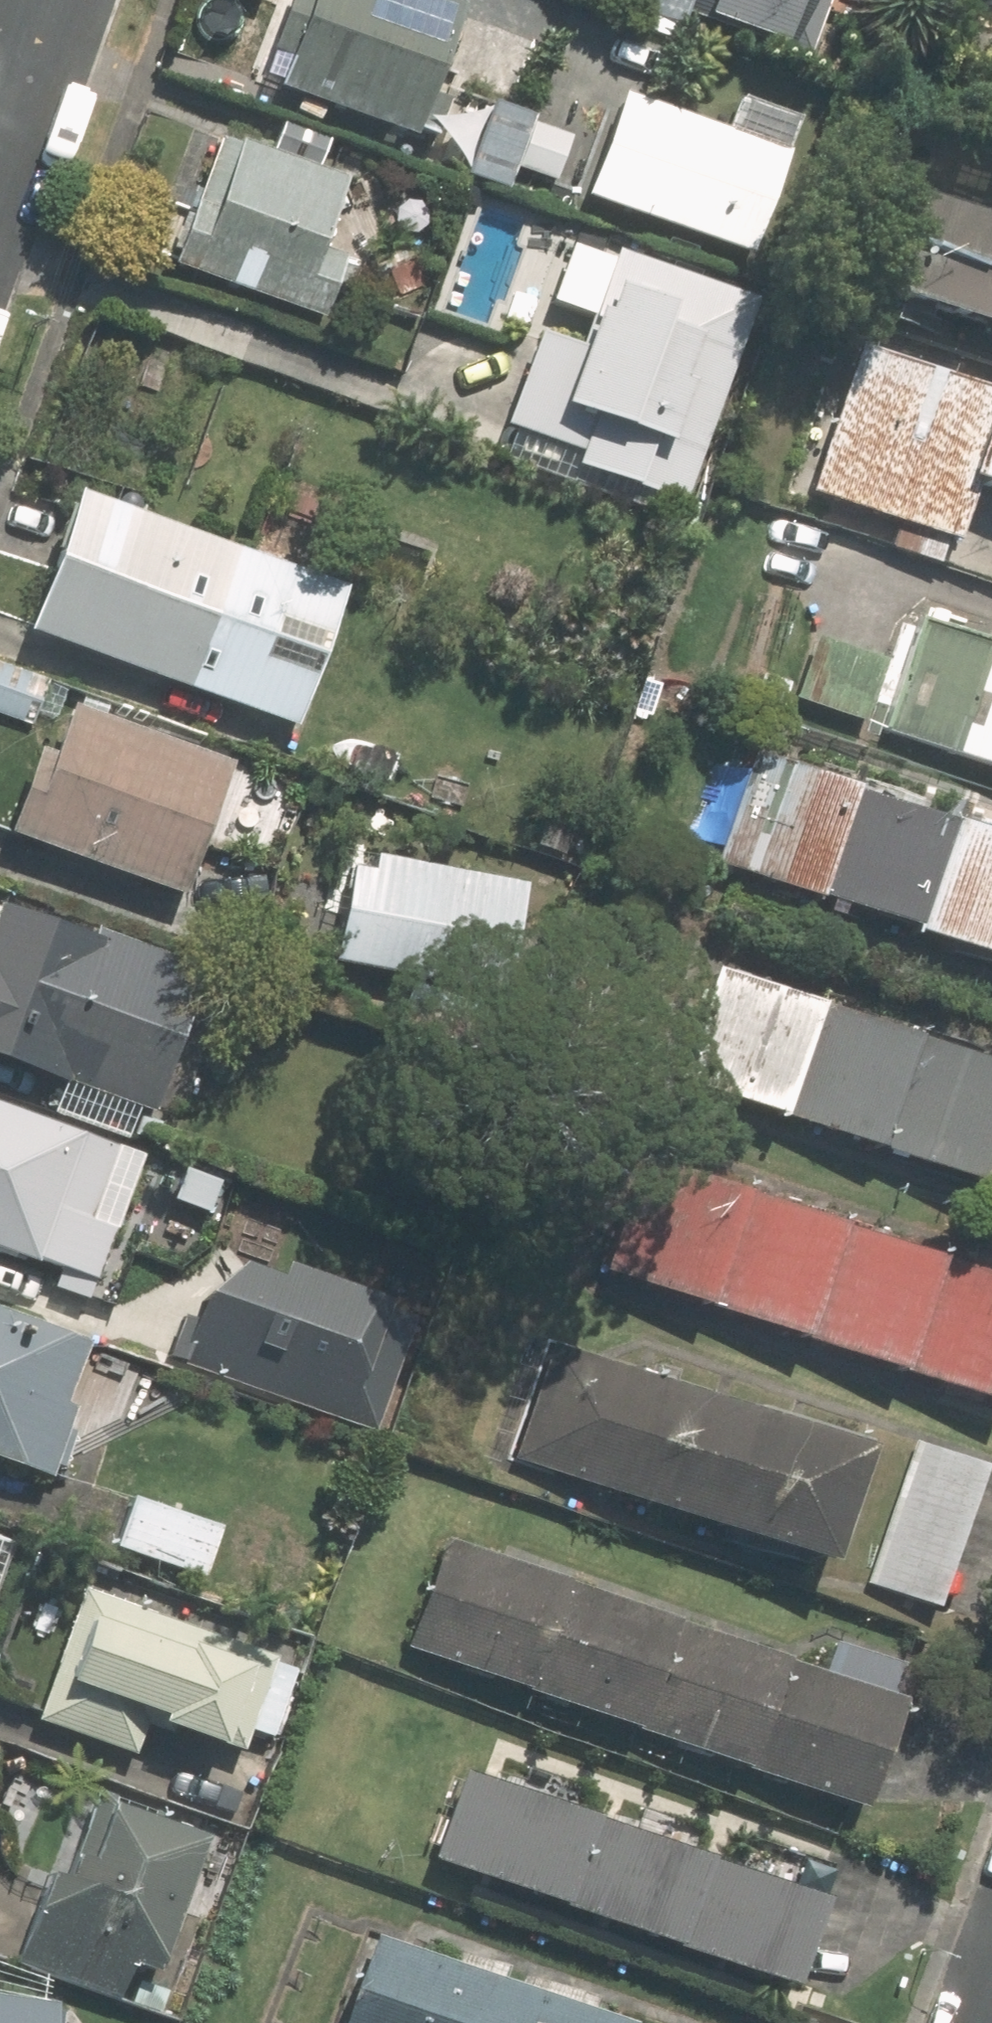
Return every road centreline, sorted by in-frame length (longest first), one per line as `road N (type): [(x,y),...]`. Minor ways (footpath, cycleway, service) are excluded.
road 1 (residential): [(44,0),(0,125)]

